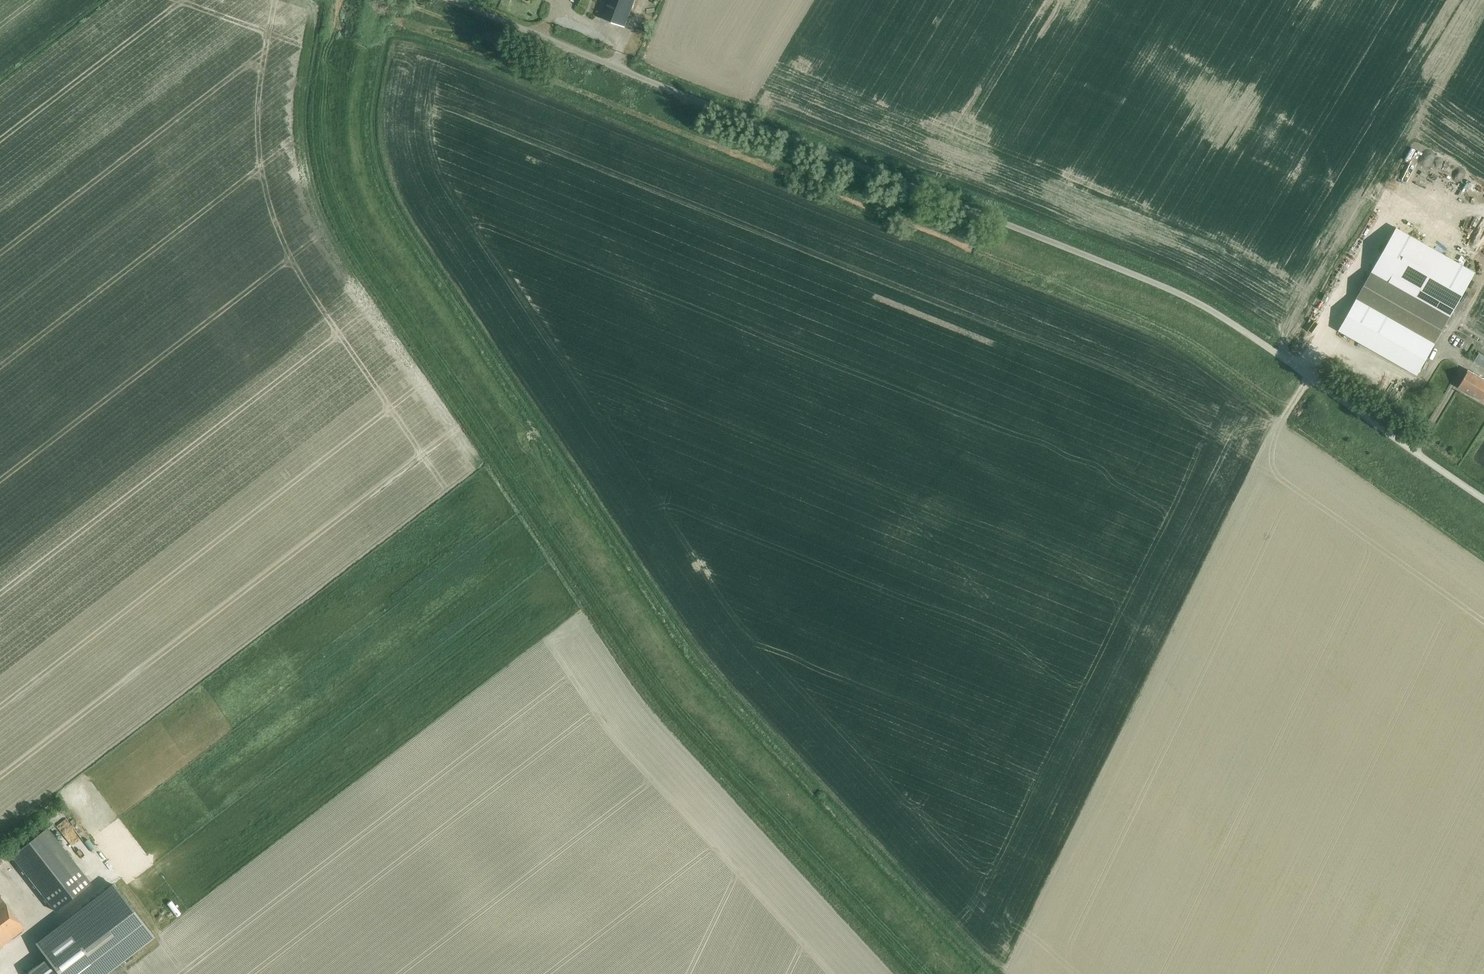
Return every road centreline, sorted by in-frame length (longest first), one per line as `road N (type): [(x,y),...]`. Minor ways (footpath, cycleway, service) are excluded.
road 1 (unclassified): [(1483,499),(1211,312),(444,0)]

